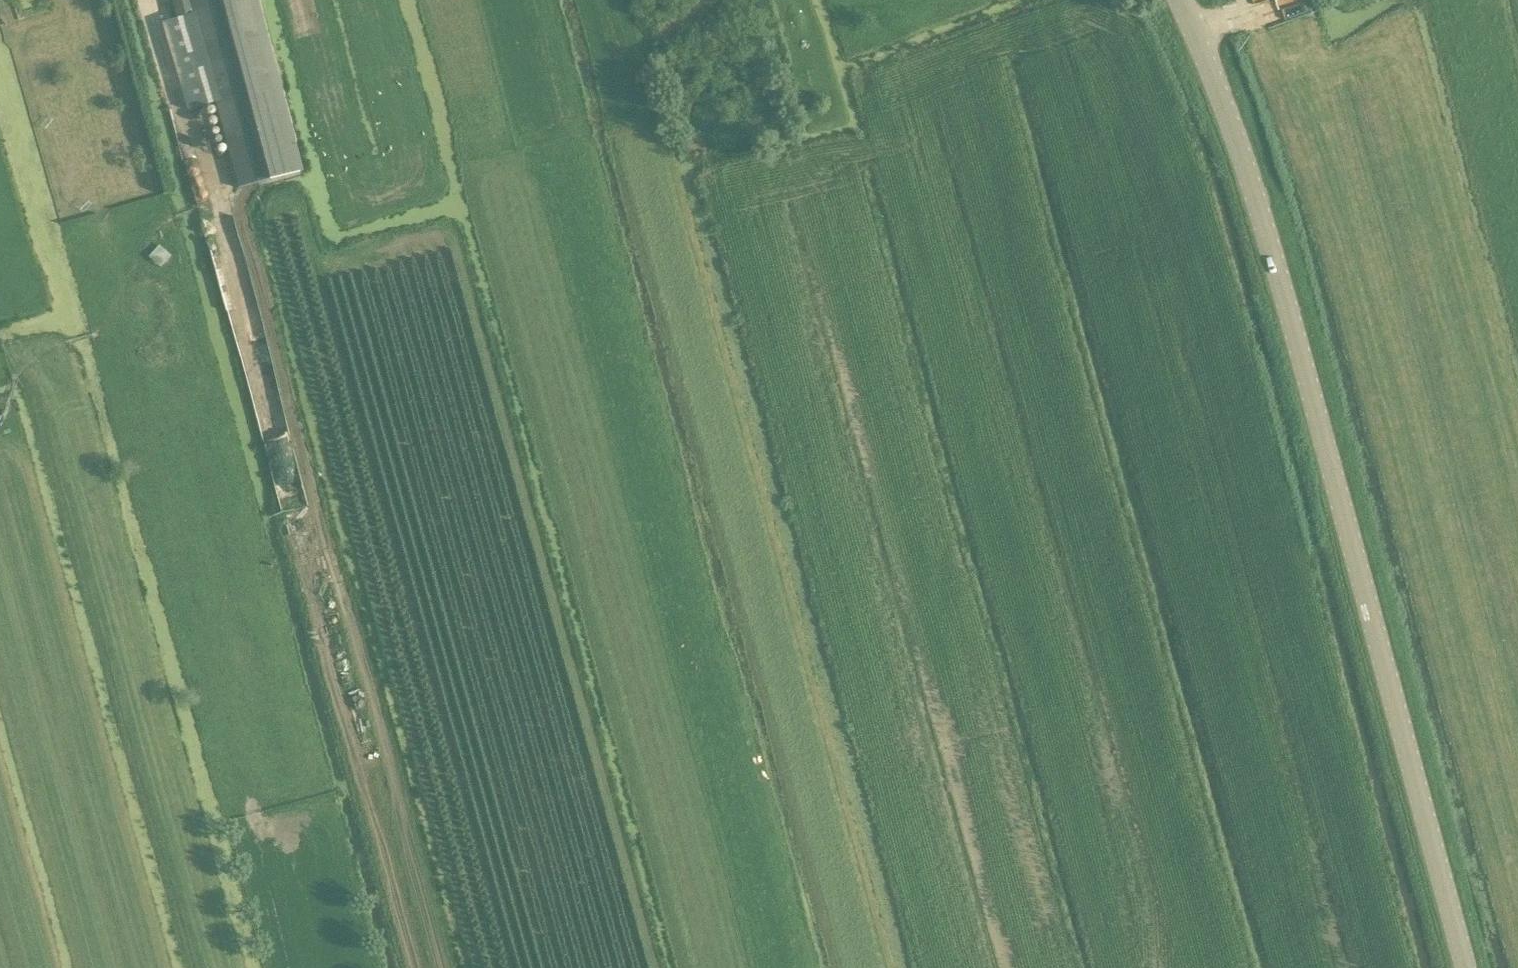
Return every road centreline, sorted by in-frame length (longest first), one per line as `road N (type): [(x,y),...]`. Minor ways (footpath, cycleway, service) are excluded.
road 1 (tertiary): [(1470,967),(1239,107),(1186,0)]

